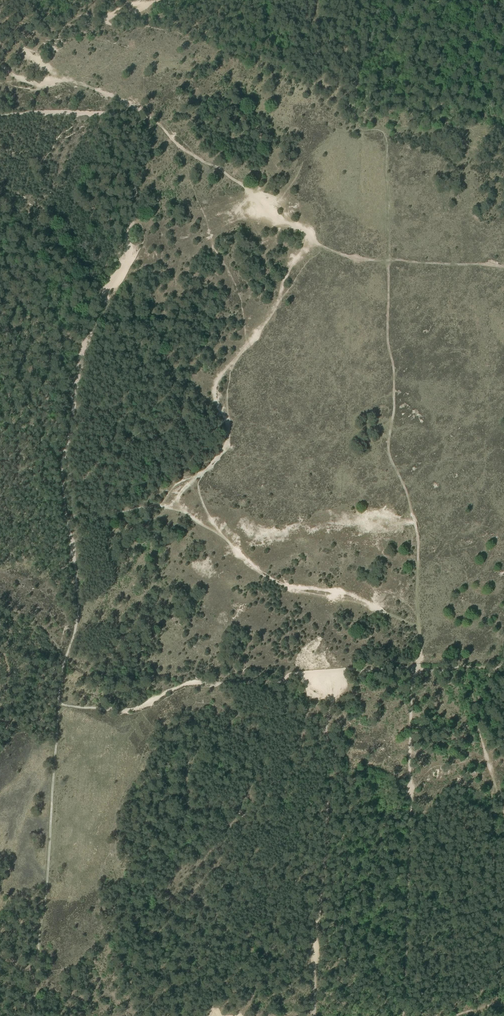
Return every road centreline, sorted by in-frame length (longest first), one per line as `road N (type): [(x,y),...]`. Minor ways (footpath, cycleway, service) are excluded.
road 1 (track): [(116,114),(139,162),(139,238),(92,324),(76,377),(62,463),(78,614),(58,702)]
road 2 (track): [(58,702),(132,713),(180,687),(251,688),(348,670),(503,669)]
road 3 (track): [(32,976),(45,903),(58,702)]

